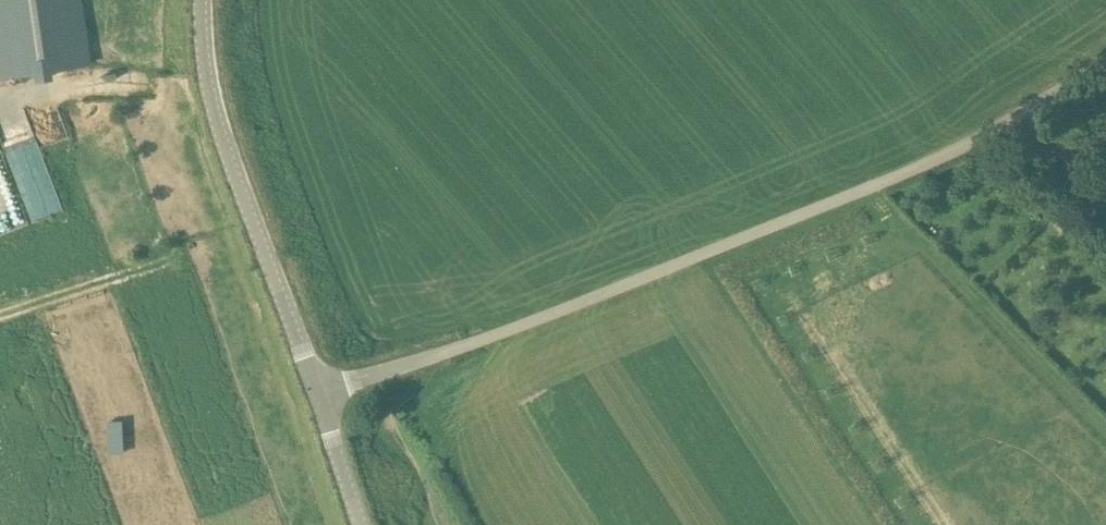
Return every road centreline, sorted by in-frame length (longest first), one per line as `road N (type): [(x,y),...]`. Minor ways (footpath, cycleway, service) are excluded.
road 1 (unclassified): [(1105,56),(982,135),(889,177),(533,320),(318,388)]
road 2 (unclassified): [(318,388),(215,117),(200,0)]
road 3 (unclassified): [(363,524),(318,388)]

